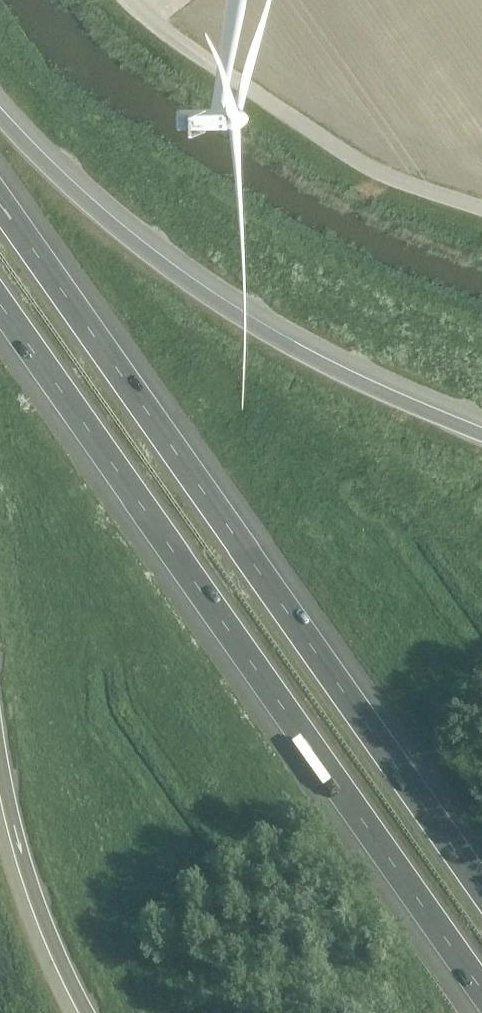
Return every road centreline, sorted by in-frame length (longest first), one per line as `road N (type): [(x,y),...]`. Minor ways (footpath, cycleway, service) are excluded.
road 1 (motorway): [(0,303),(481,990)]
road 2 (motorway): [(481,884),(0,201)]
road 3 (motorway): [(481,434),(342,375),(225,309),(112,225),(0,116)]
road 4 (motorway): [(0,743),(27,864),(90,1012)]

